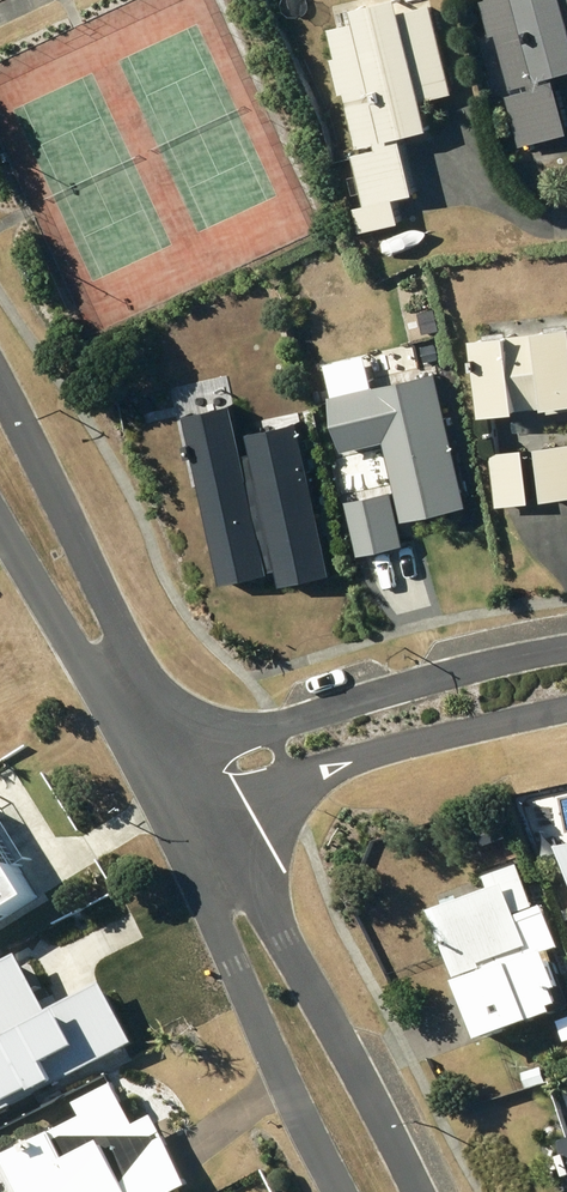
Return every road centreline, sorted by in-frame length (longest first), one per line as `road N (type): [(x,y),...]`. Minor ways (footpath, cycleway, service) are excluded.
road 1 (residential): [(175,779),(384,1191)]
road 2 (residential): [(175,779),(566,680)]
road 3 (residential): [(0,453),(175,779)]

